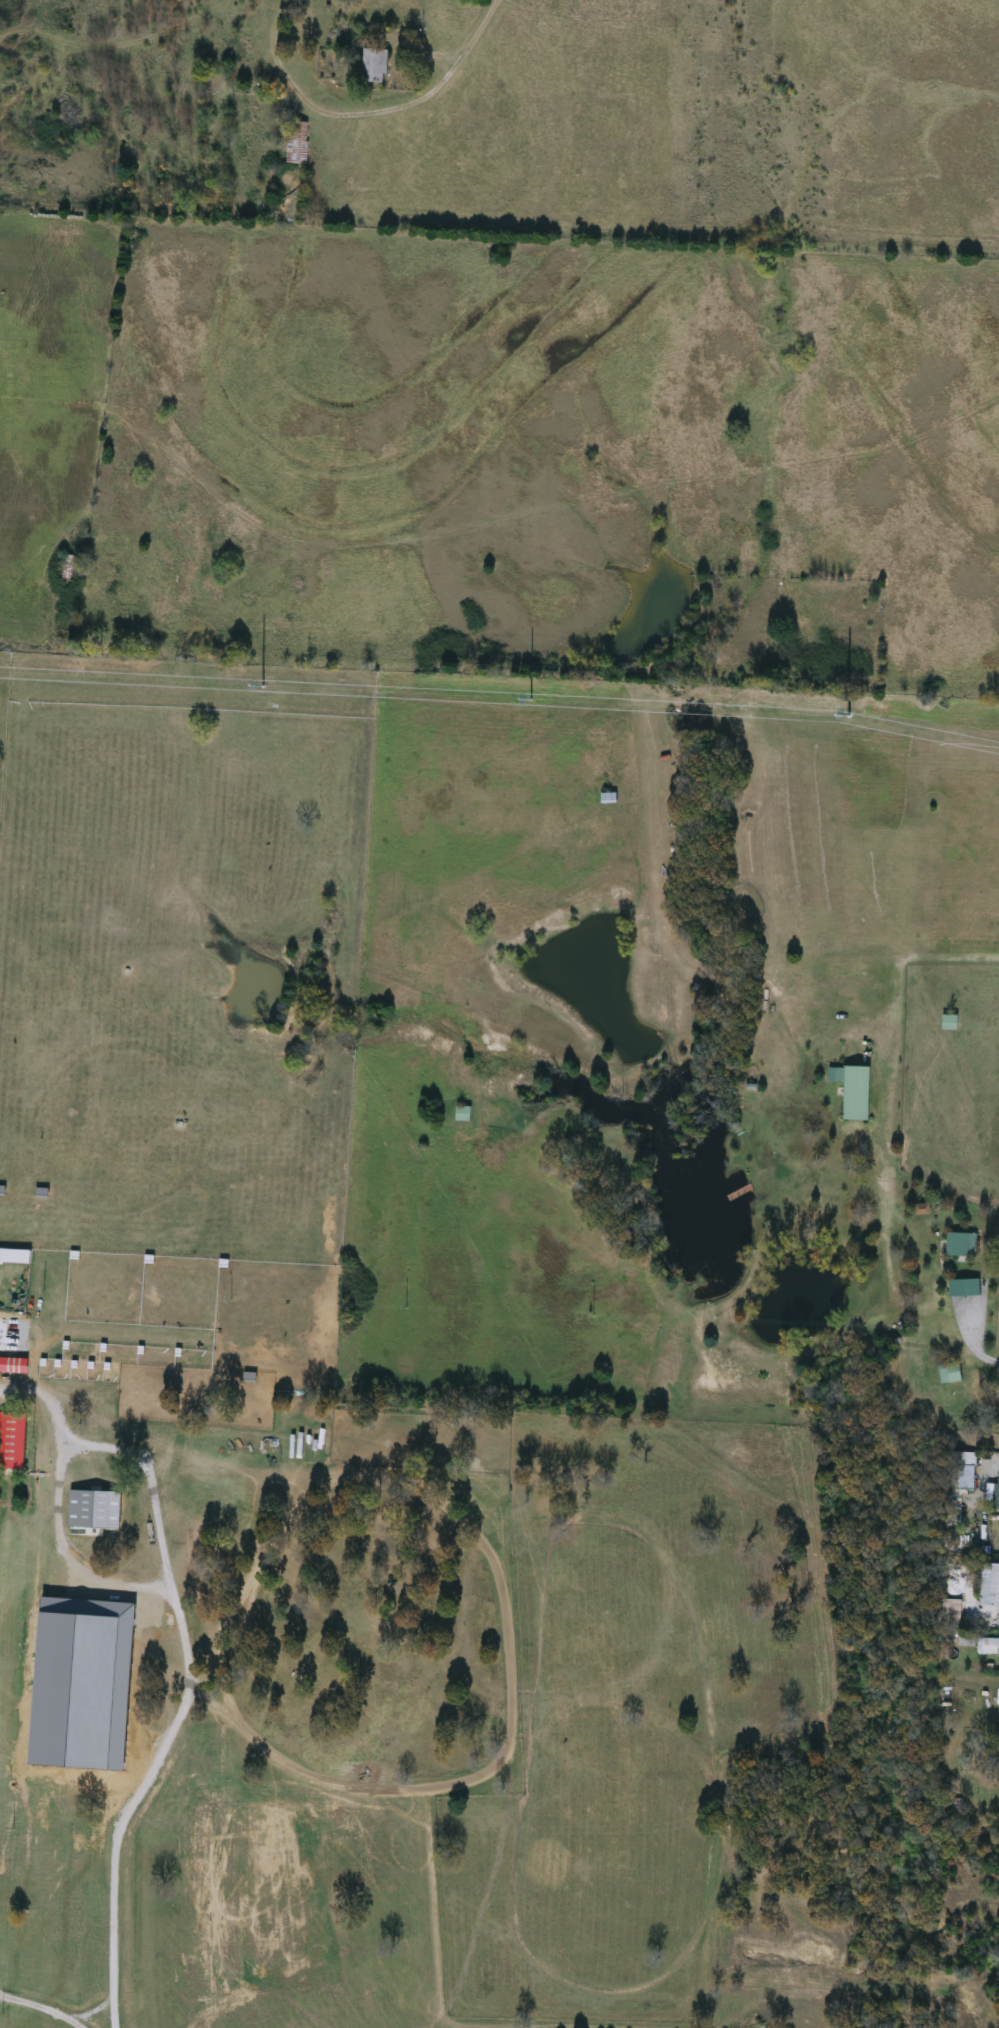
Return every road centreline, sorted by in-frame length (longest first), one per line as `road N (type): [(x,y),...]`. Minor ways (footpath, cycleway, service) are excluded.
road 1 (residential): [(301,92),(331,114),(353,115),(429,97),(498,0)]

